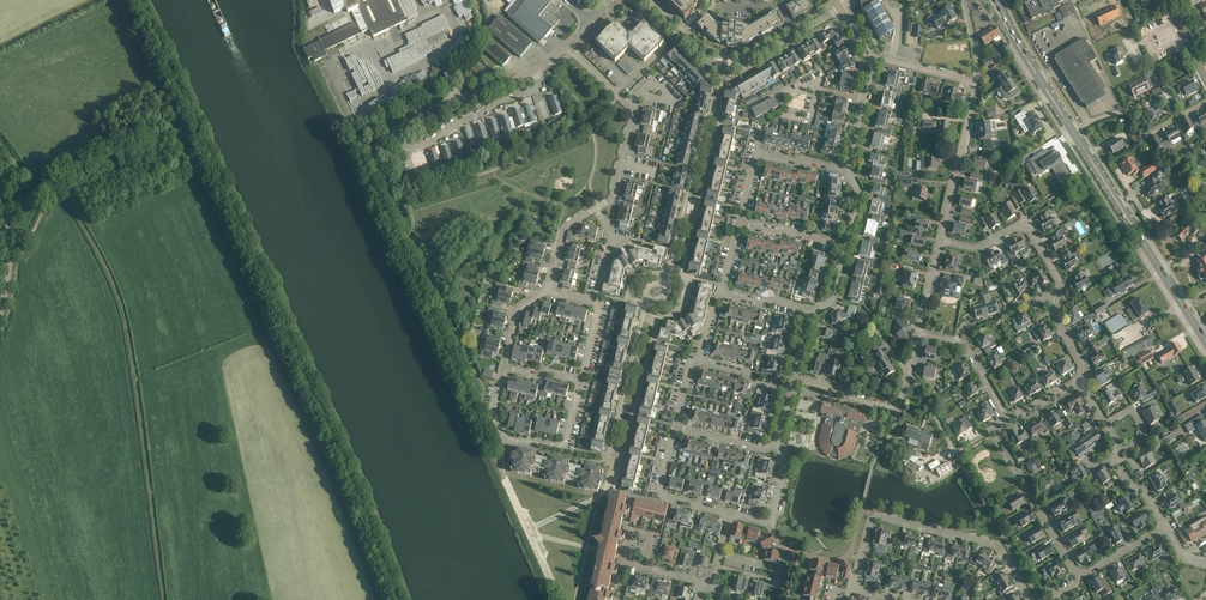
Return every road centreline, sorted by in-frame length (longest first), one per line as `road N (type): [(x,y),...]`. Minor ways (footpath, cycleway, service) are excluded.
road 1 (primary): [(1182,306),(990,0)]
road 2 (residential): [(1166,528),(1089,572),(1074,571),(995,430)]
road 3 (residential): [(854,587),(868,522),(880,516),(999,546),(1031,599)]
road 4 (residential): [(941,241),(974,248),(1018,226),(1029,230),(1058,279),(1055,315),(1082,365),(1080,381)]
road 5 (tertiary): [(839,7),(750,59),(725,65),(701,54),(643,0)]
road 6 (residential): [(581,380),(565,452),(500,435),(493,412),(504,369)]
road 7 (residential): [(596,208),(614,193),(631,111),(568,48)]
road 8 (residential): [(393,133),(419,146),(435,141),(450,125),(532,92),(536,69)]
road 9 (residential): [(674,428),(693,361),(789,391)]
road 10 (residential): [(845,167),(755,150),(737,222)]
road 11 (residential): [(737,222),(723,293),(810,310)]
road 12 (residential): [(941,241),(972,83)]
road 13 (unclassified): [(536,69),(416,116),(393,133)]
road 14 (residential): [(794,378),(898,409),(908,374)]
road 15 (residential): [(729,513),(659,496),(674,428)]
road 16 (residential): [(0,322),(11,256),(0,186)]
road 17 (residential): [(1009,422),(965,345),(919,334)]
road 18 (residential): [(615,599),(623,562),(702,583)]

